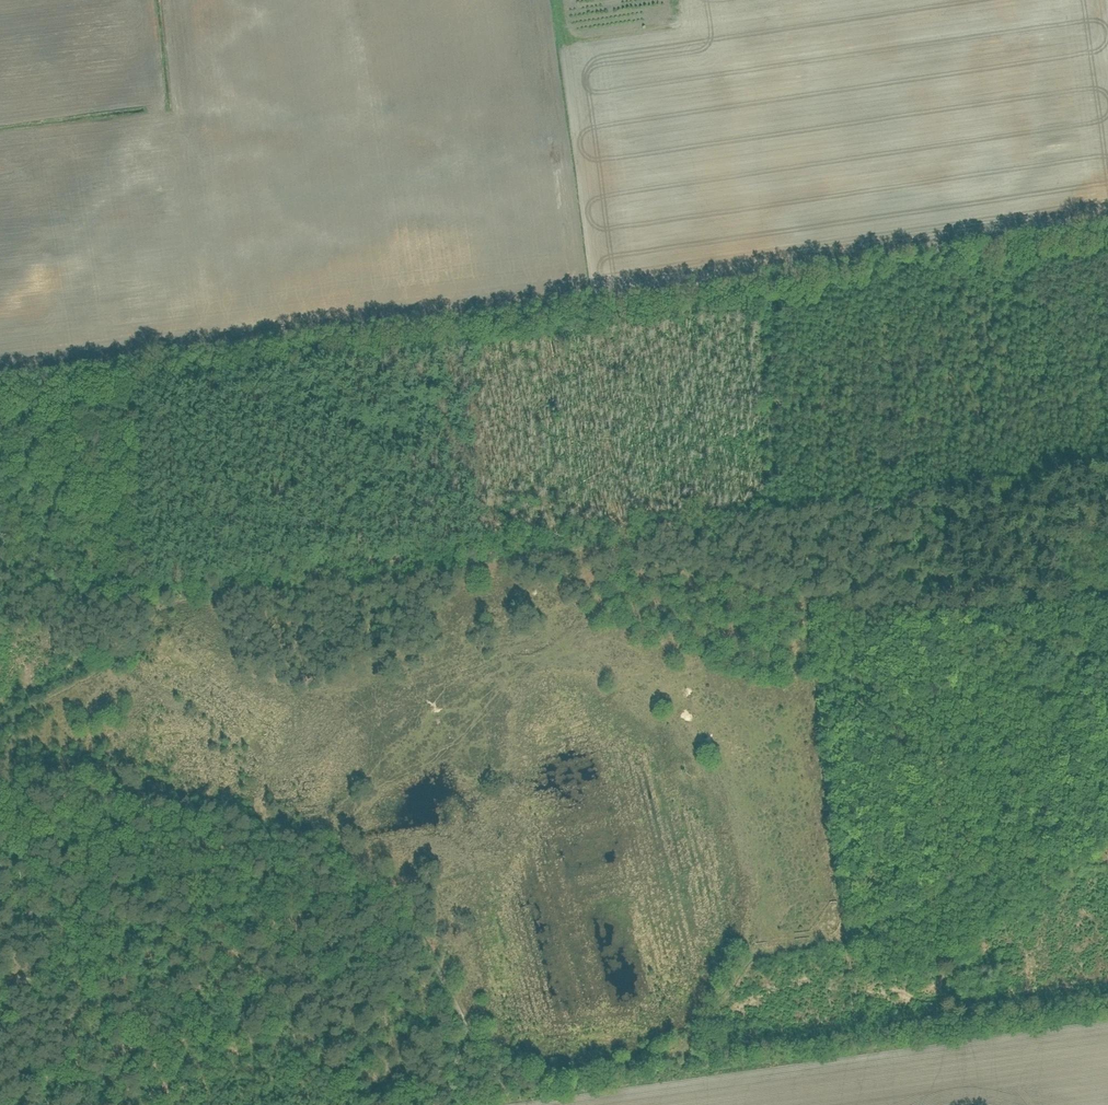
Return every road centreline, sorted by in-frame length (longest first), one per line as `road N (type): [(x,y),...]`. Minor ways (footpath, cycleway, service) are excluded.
road 1 (track): [(0,782),(224,814),(300,840),(379,885),(433,962),(466,1037),(438,1104)]
road 2 (track): [(856,933),(849,934),(830,820),(811,599)]
road 3 (track): [(811,599),(887,609),(1013,609),(1107,592)]
road 4 (track): [(1079,861),(1009,863),(856,933)]

